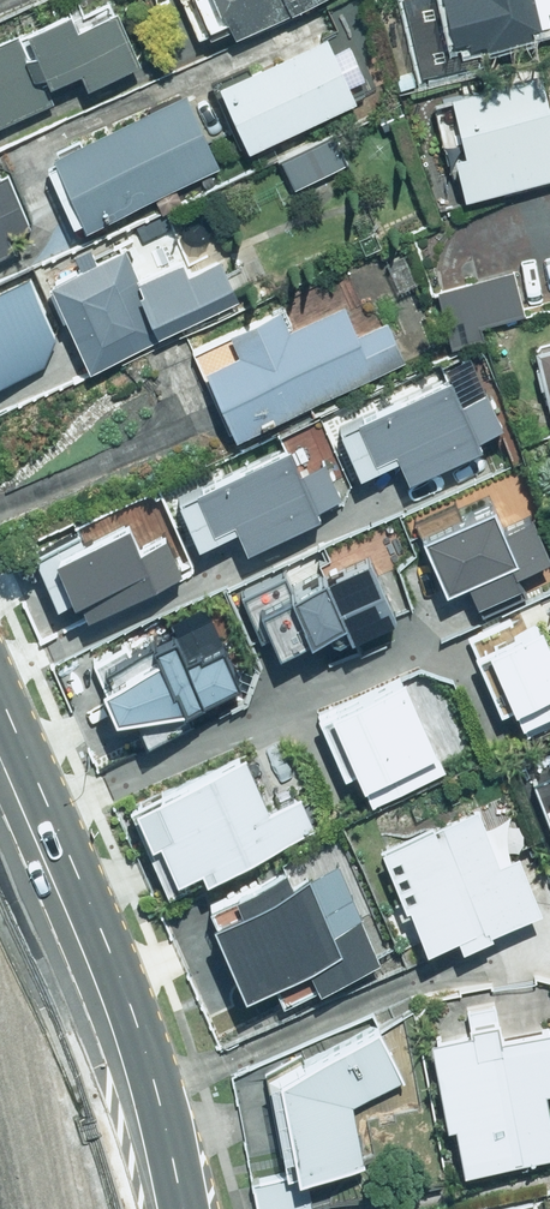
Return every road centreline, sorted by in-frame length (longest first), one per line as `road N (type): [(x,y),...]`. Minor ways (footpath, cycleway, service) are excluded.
road 1 (residential): [(0,718),(143,1072),(180,1208)]

